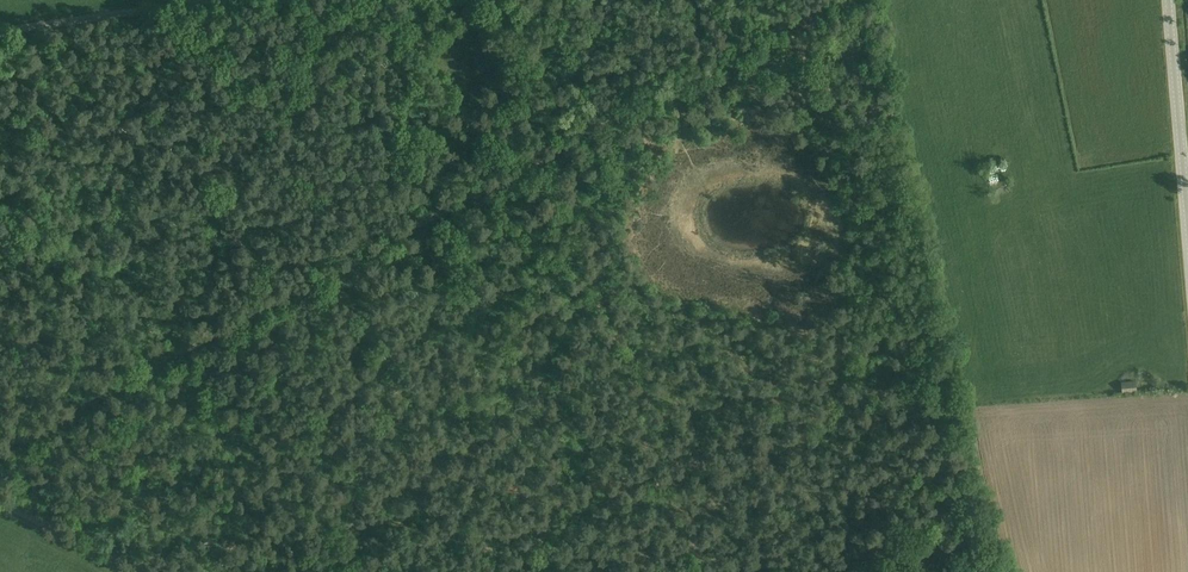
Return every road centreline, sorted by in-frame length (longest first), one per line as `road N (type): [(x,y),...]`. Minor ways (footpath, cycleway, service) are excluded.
road 1 (track): [(0,454),(831,0)]
road 2 (track): [(0,31),(206,0)]
road 3 (tertiary): [(1187,203),(1171,0)]
road 4 (track): [(0,500),(152,571)]

